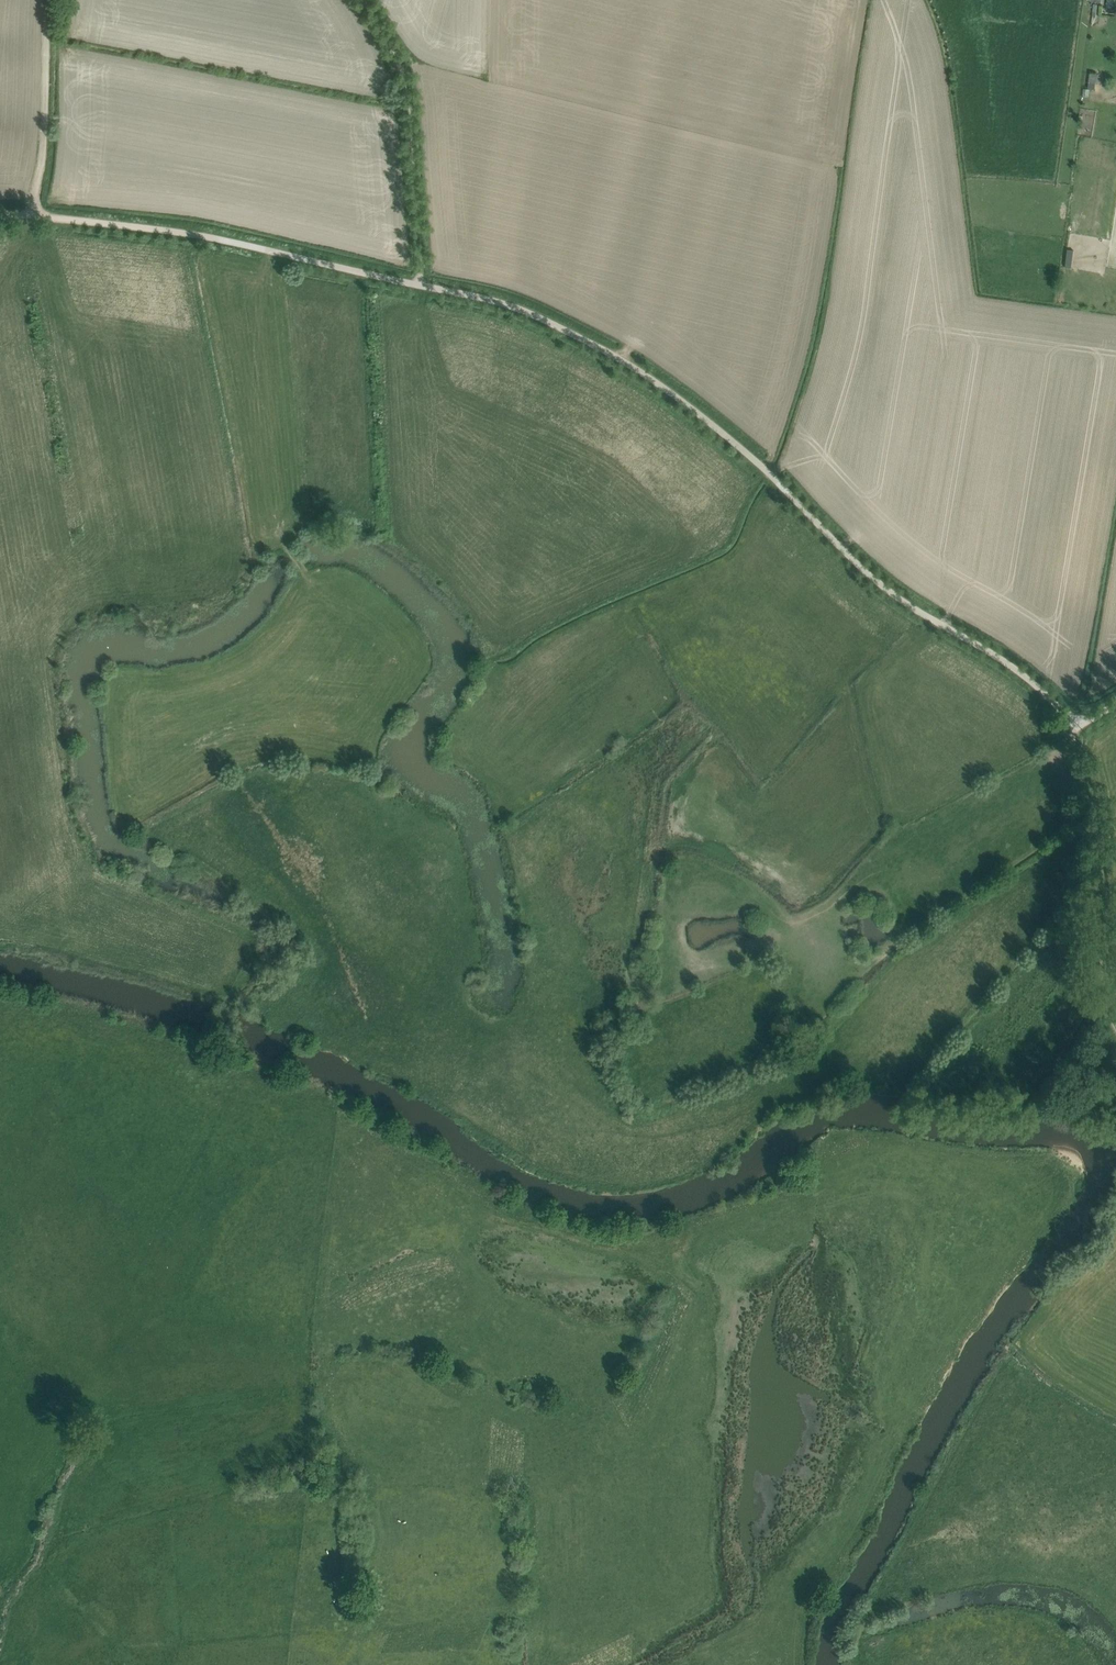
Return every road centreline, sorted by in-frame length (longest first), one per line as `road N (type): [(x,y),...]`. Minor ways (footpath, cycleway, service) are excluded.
road 1 (unclassified): [(1115,704),(1073,721),(1004,662),(887,590),(680,400),(537,317),(198,236),(0,214)]
road 2 (track): [(1115,1035),(1105,1002),(1095,852),(1073,721)]
road 3 (track): [(422,285),(406,91),(365,0)]
road 4 (track): [(49,0),(34,216)]

